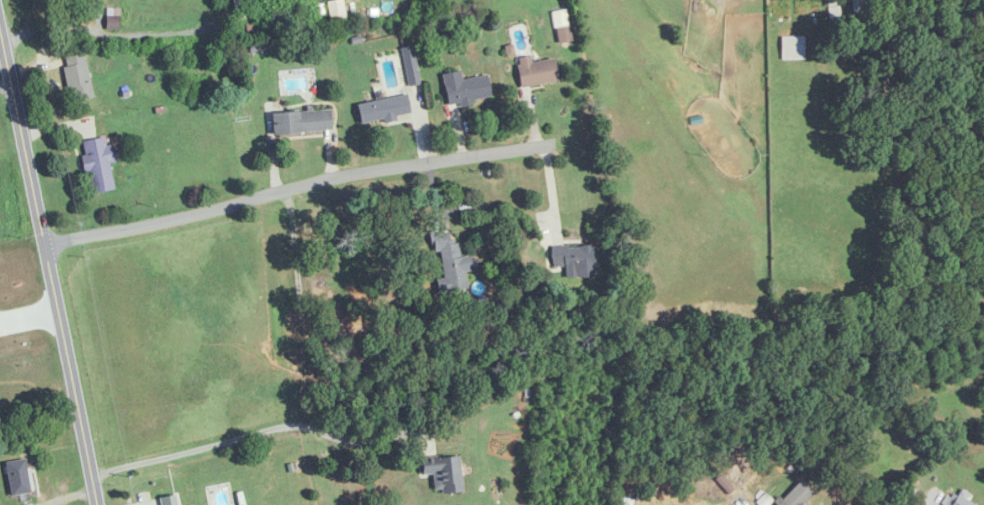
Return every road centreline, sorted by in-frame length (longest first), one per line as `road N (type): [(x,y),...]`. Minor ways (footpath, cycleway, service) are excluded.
road 1 (residential): [(43,244),(553,145)]
road 2 (secondary): [(97,504),(0,35)]

